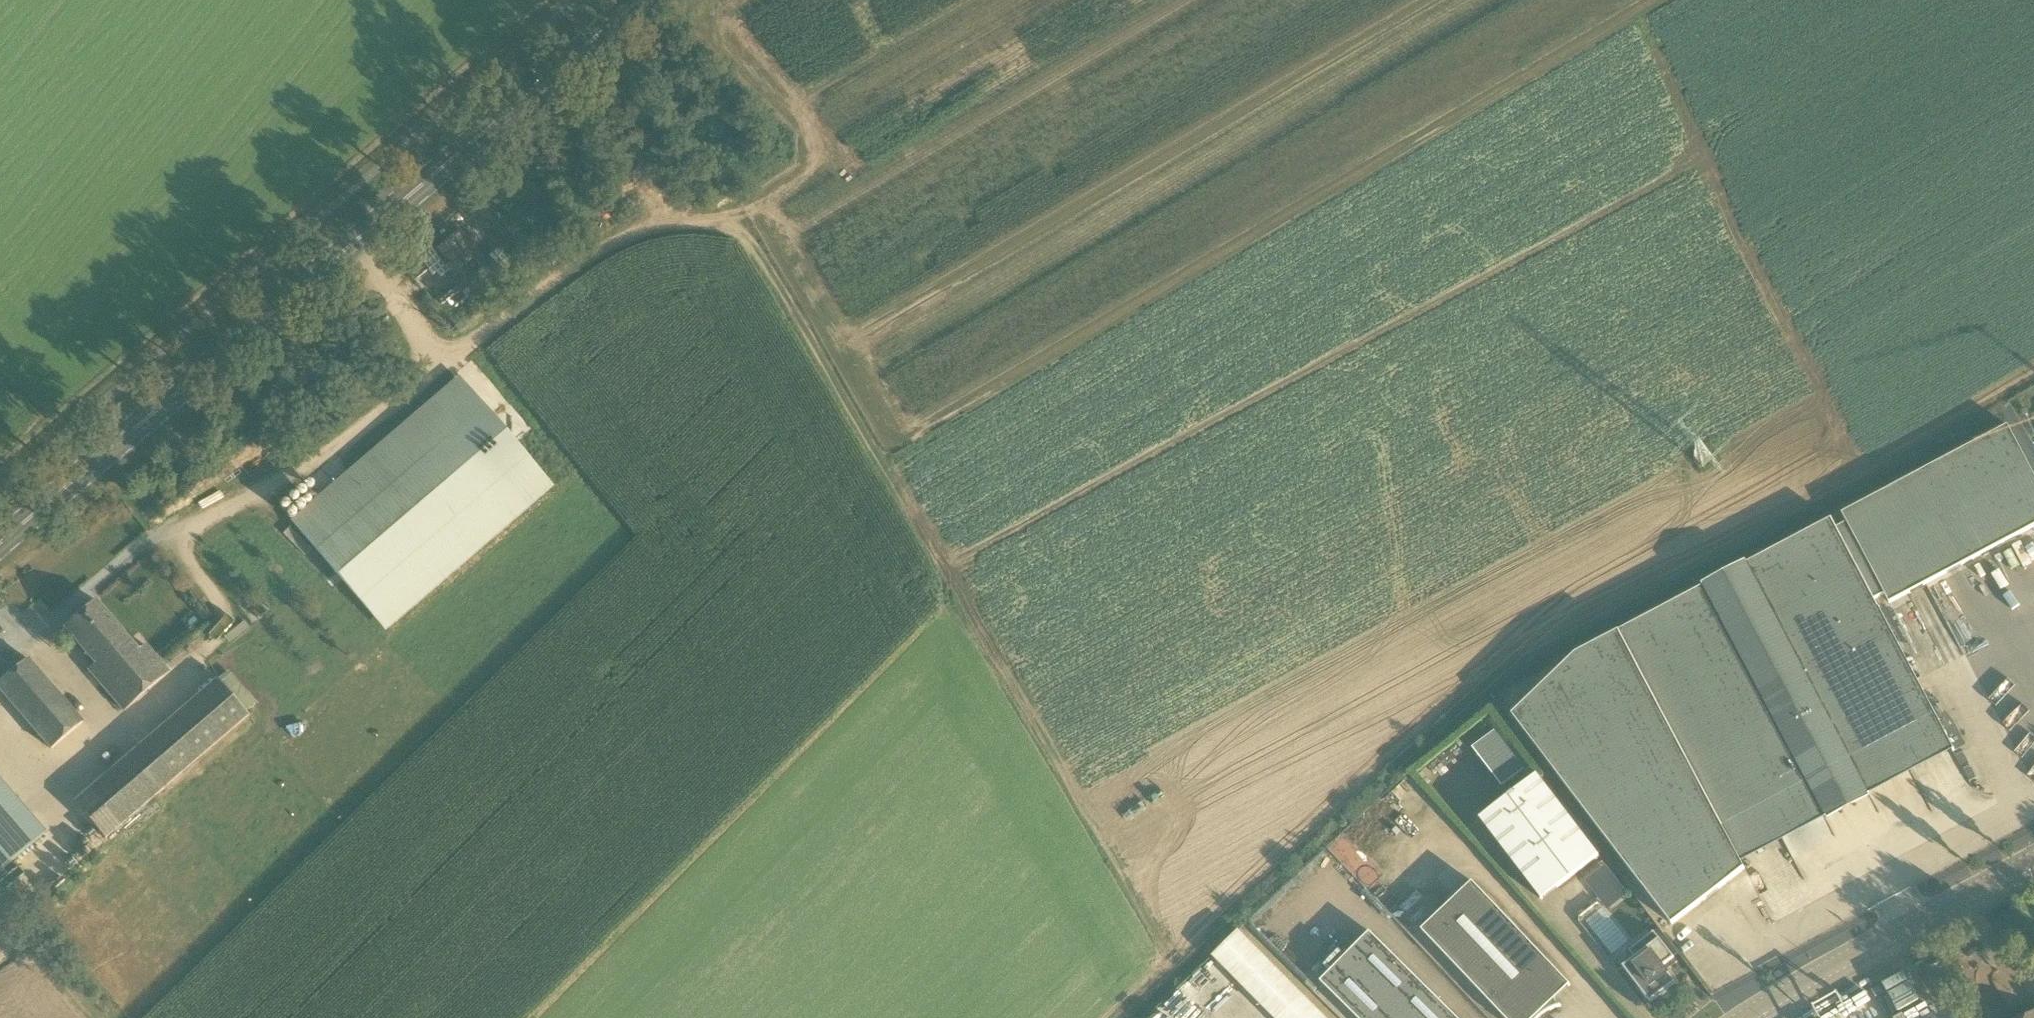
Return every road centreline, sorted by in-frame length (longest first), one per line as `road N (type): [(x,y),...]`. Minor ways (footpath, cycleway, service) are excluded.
road 1 (primary): [(0,544),(642,0)]
road 2 (tertiary): [(1772,1017),(2033,856)]

